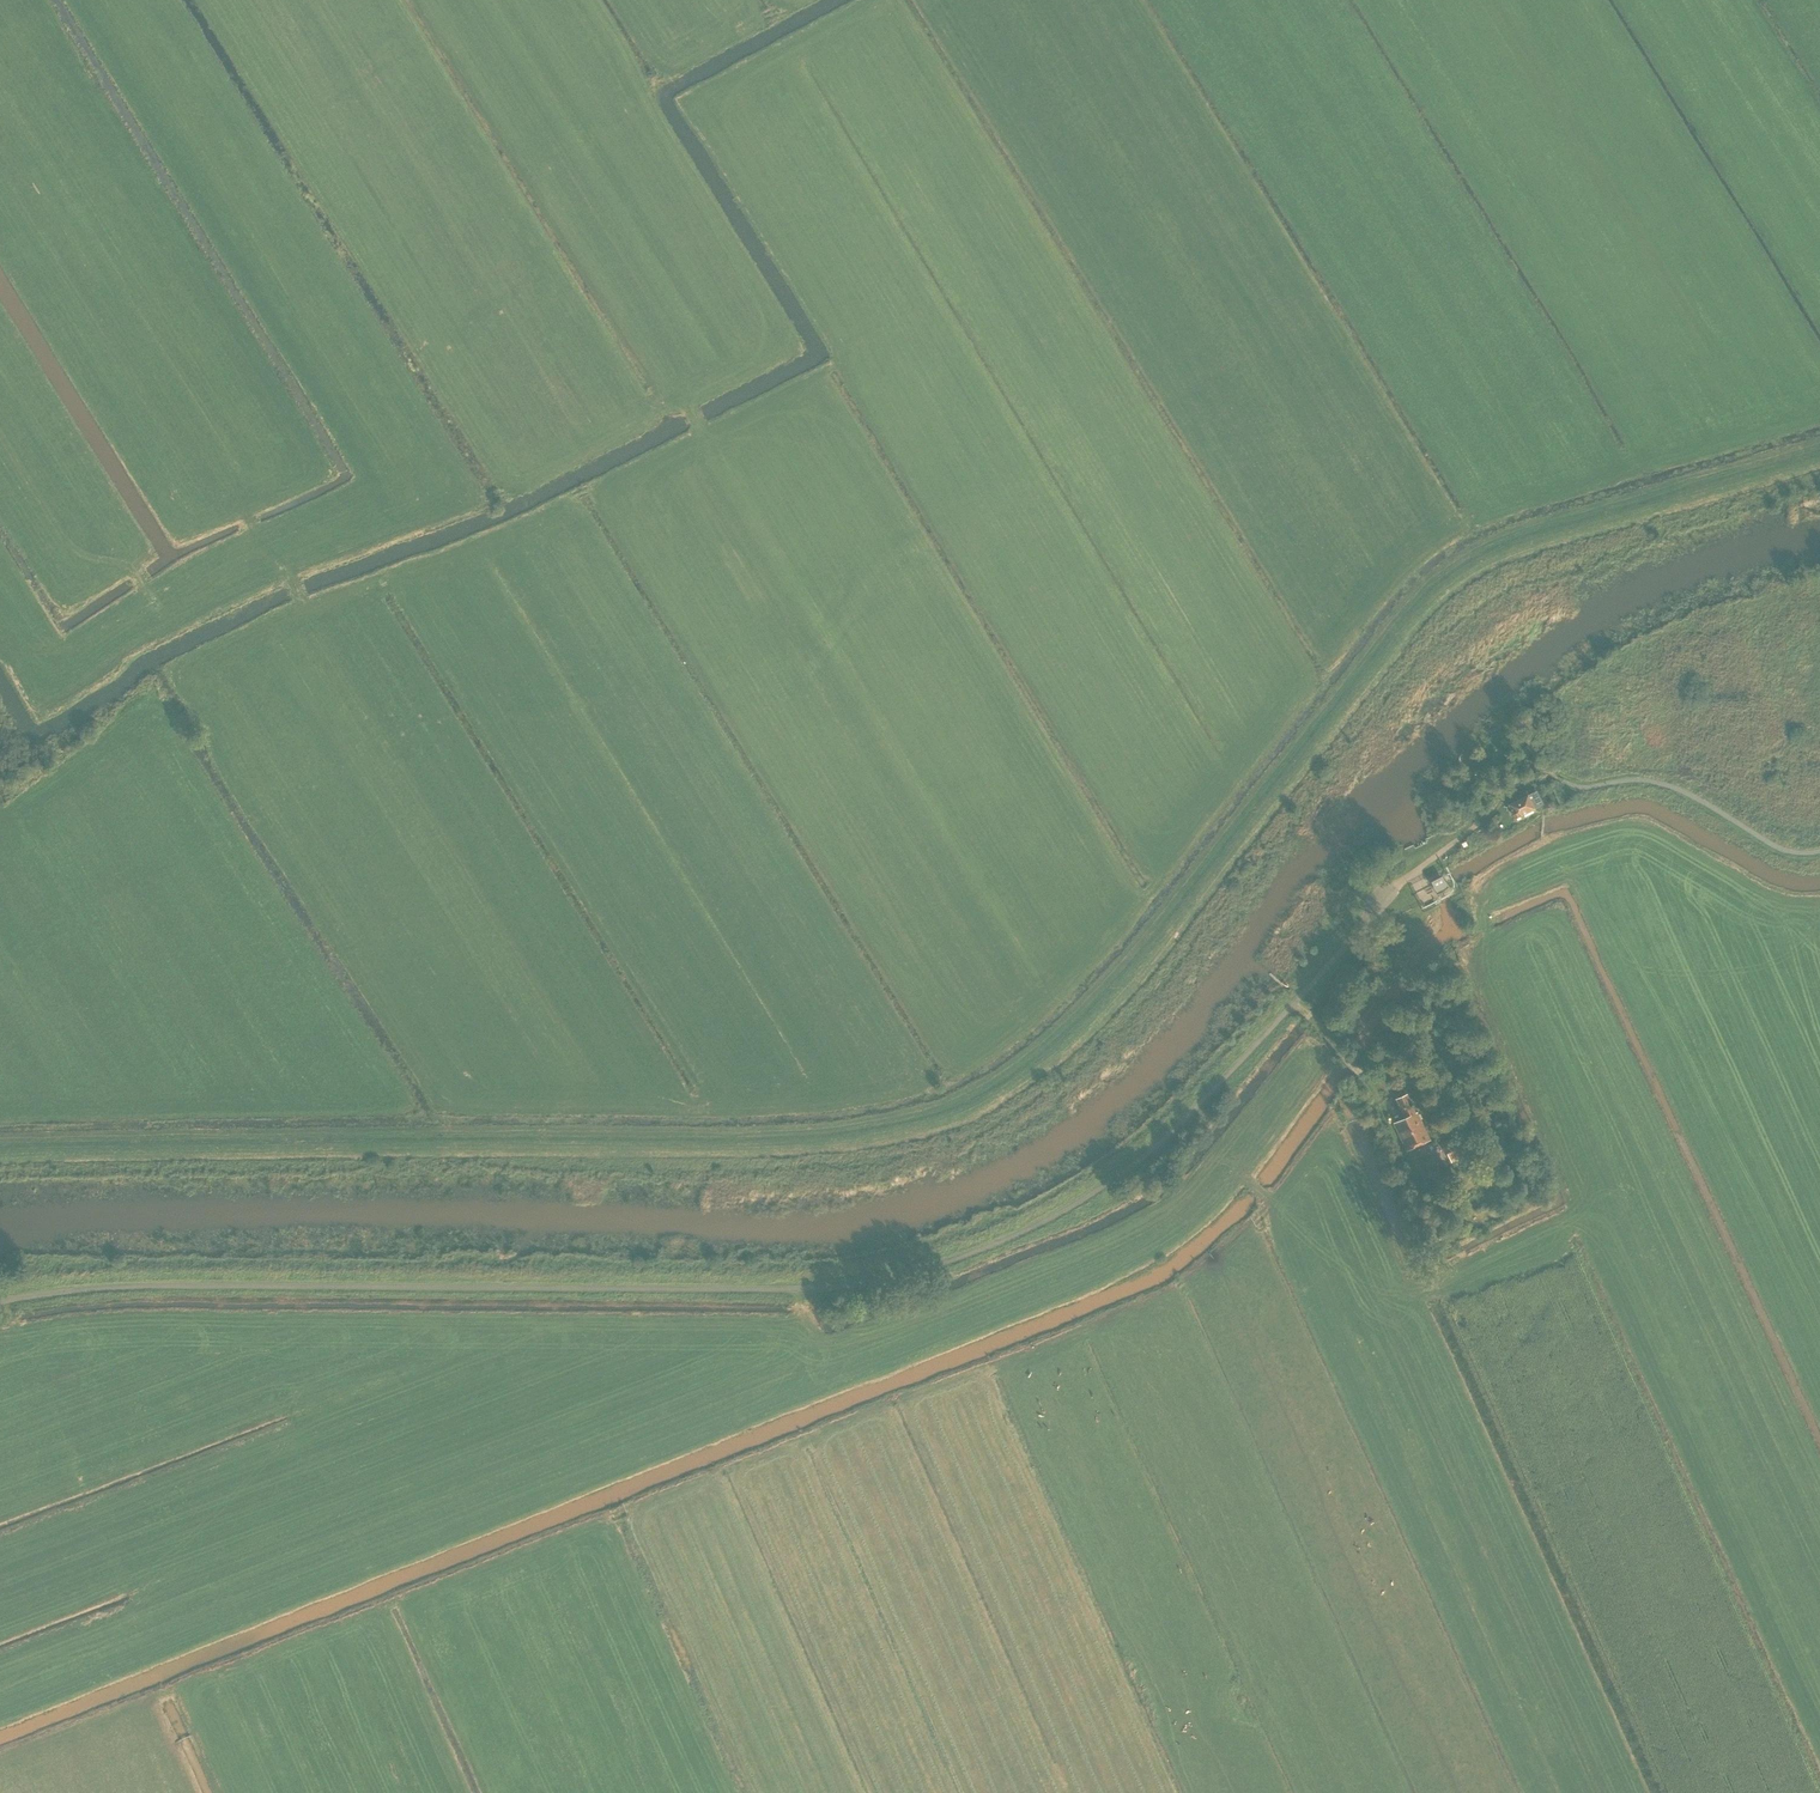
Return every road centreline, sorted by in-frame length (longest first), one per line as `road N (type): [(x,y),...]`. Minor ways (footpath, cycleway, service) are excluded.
road 1 (unclassified): [(0,1301),(159,1287),(793,1290),(919,1273),(1055,1217),(1145,1156),(1241,1061),(1395,886)]

